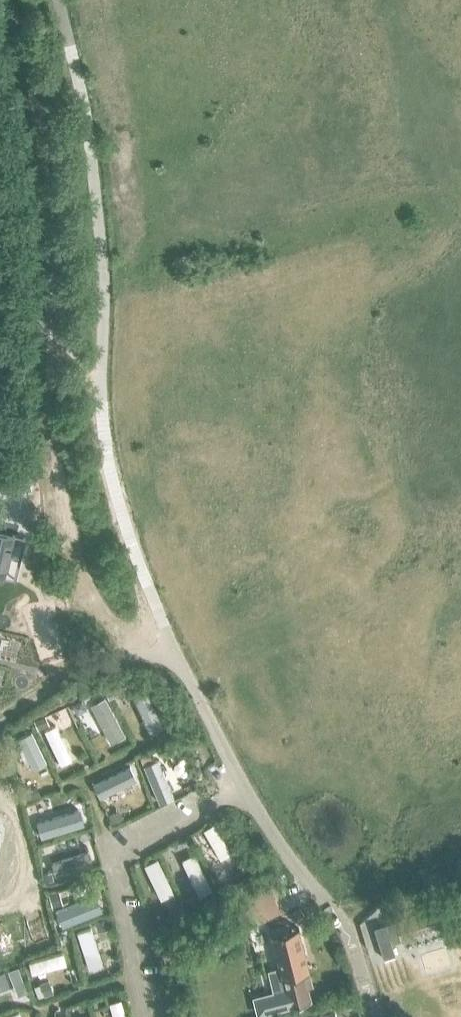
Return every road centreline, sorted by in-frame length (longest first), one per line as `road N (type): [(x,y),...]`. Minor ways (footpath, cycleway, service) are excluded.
road 1 (unclassified): [(374,1016),(353,947),(267,827),(164,635)]

